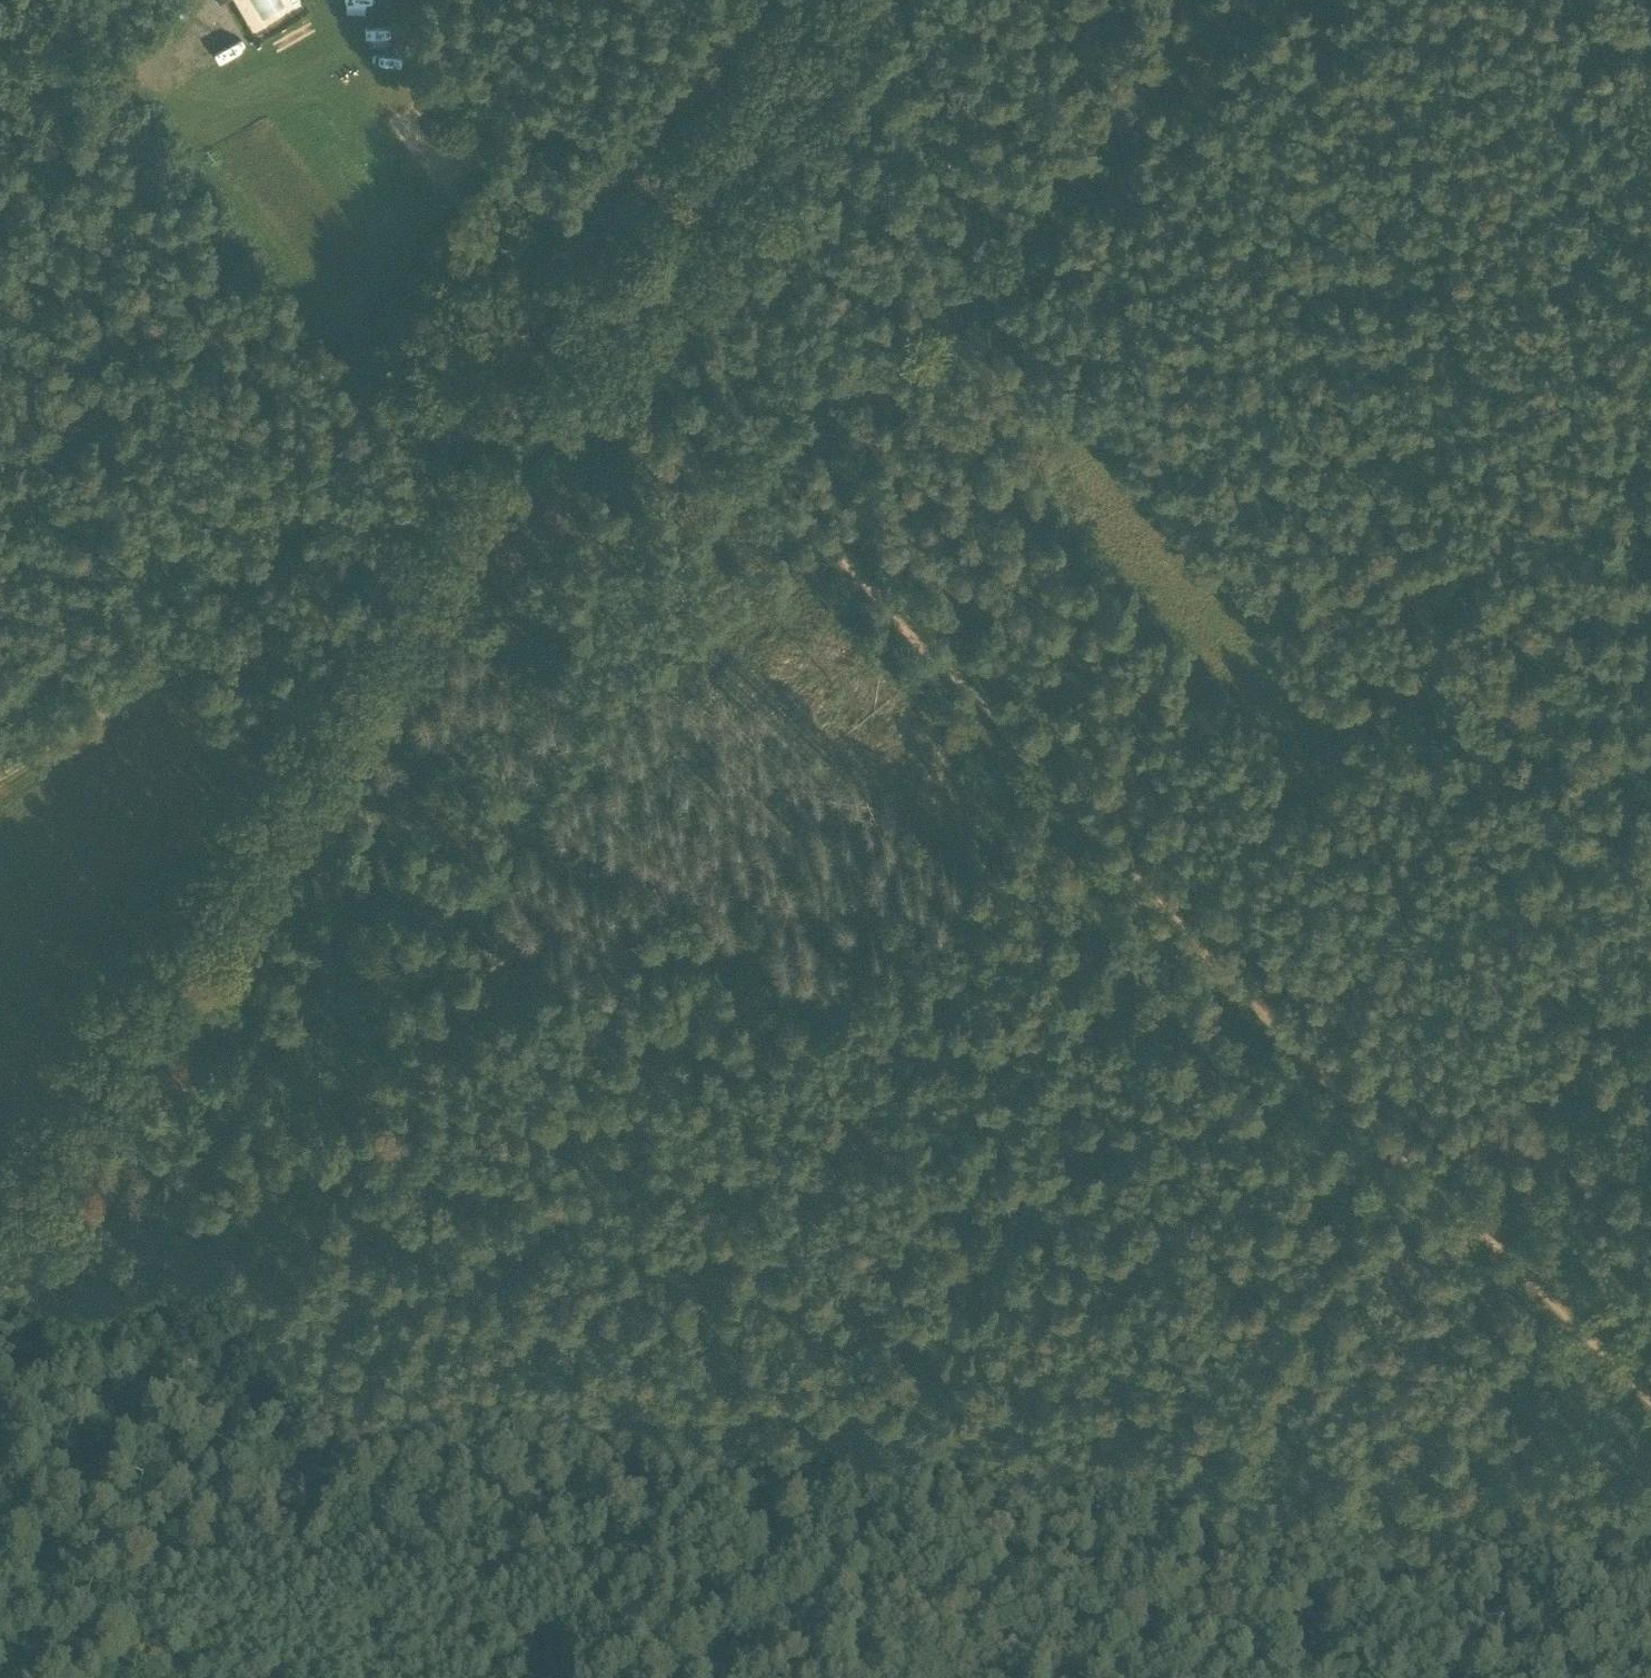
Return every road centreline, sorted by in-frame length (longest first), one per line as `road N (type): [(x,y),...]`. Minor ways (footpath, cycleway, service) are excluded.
road 1 (track): [(1650,1403),(617,351)]
road 2 (track): [(617,351),(571,424),(0,765)]
road 3 (track): [(1231,0),(743,477)]
road 4 (track): [(617,351),(843,0)]

